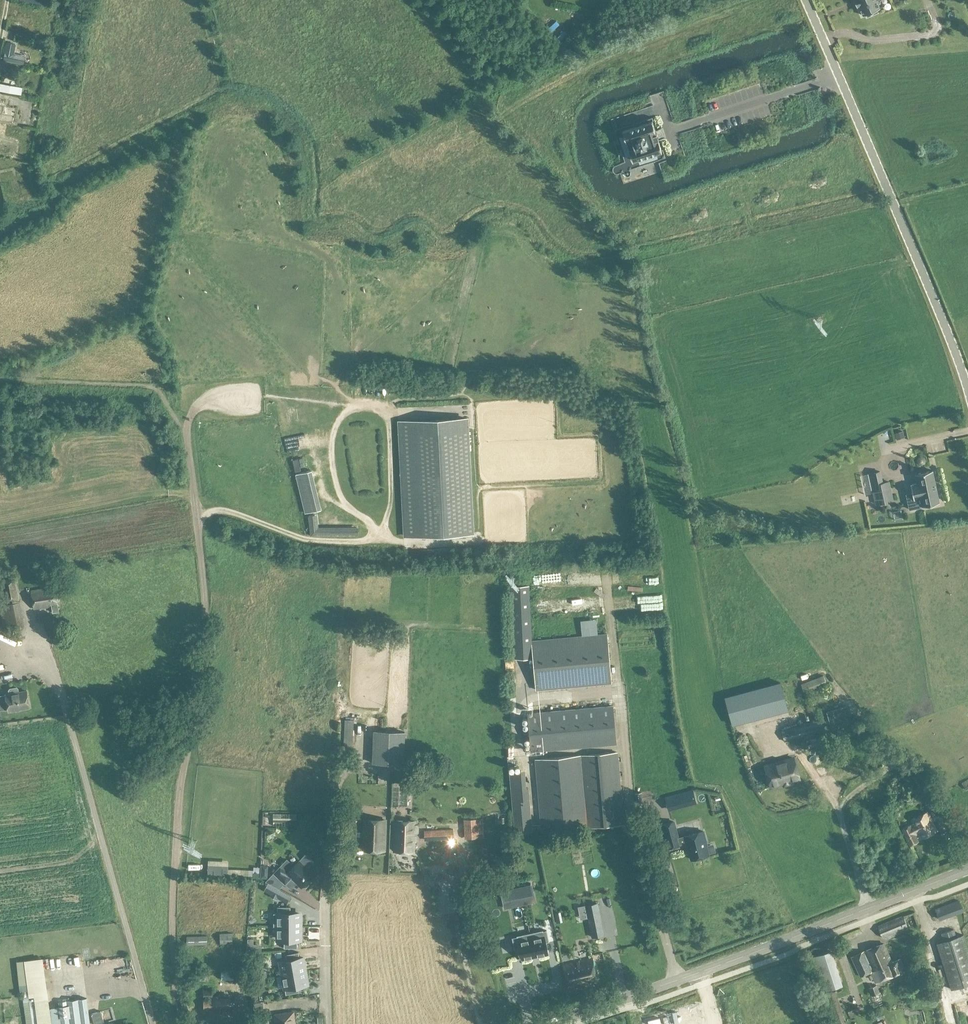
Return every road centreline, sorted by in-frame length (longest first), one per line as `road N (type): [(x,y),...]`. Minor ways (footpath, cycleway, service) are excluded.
road 1 (secondary): [(542,1023),(967,870)]
road 2 (unclassified): [(967,392),(806,0)]
road 3 (unclassified): [(153,1023),(50,652)]
road 4 (track): [(374,533),(390,507),(389,426),(378,411),(360,409),(337,426),(333,471),(345,502),(374,530)]
road 5 (track): [(374,530),(369,538),(314,540),(221,510),(196,525)]
road 6 (unclassified): [(329,1023),(324,901)]

